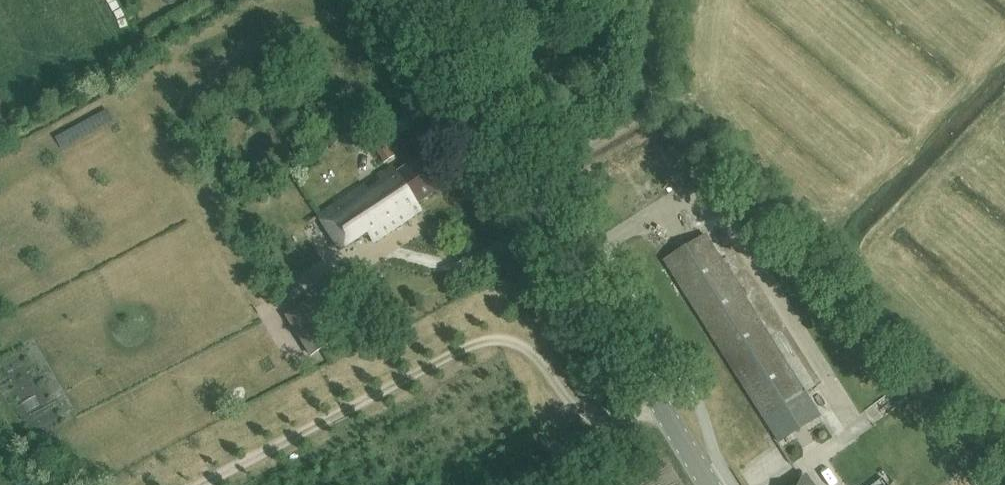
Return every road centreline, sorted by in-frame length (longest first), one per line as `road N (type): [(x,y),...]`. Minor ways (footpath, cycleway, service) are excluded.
road 1 (secondary): [(710,484),(406,0)]
road 2 (track): [(198,484),(492,341),(535,355),(599,428),(663,410)]
road 3 (track): [(522,184),(632,121),(646,103),(659,0)]
road 4 (track): [(44,95),(224,0)]

